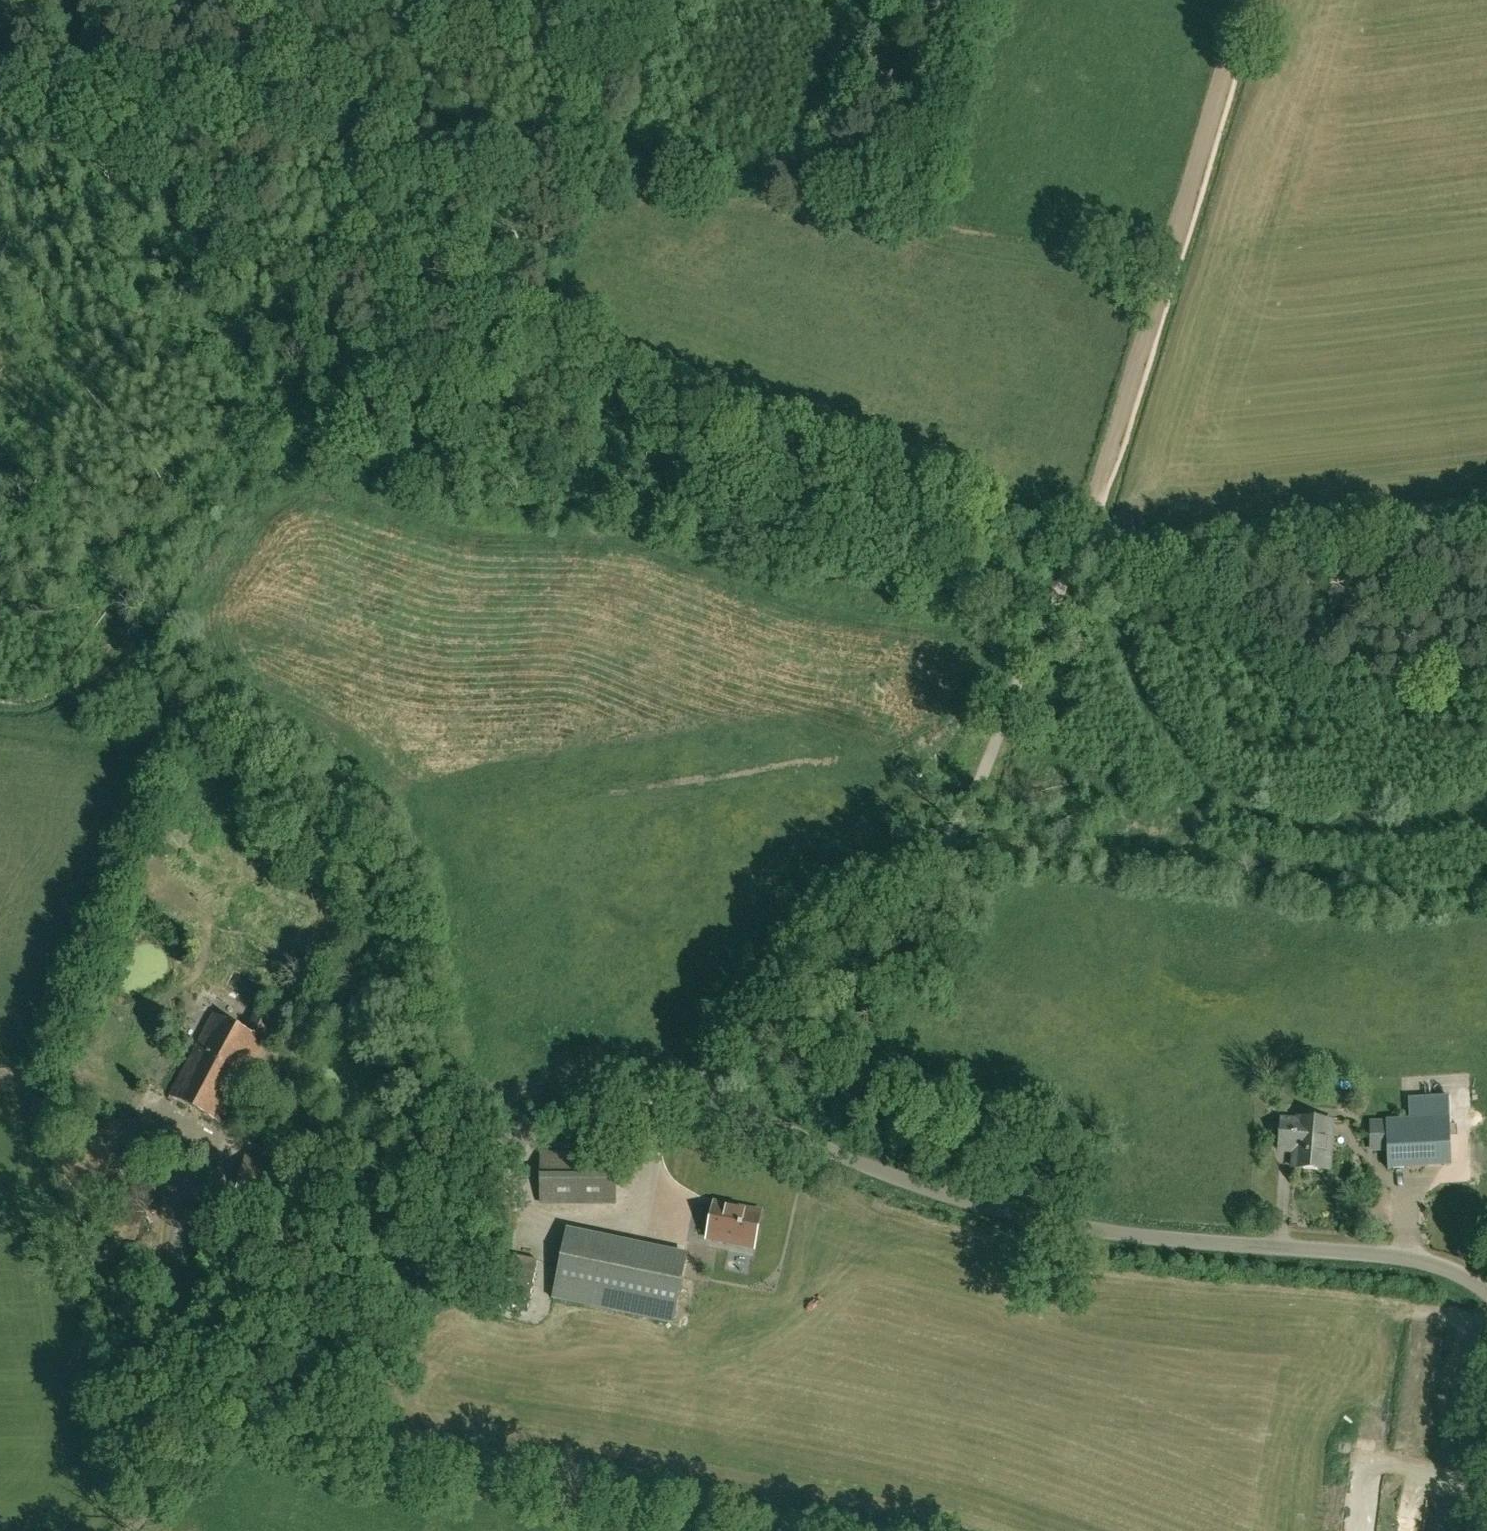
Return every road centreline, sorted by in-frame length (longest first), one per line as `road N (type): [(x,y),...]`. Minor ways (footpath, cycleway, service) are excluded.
road 1 (unclassified): [(1486,1292),(1435,1265),(1400,1260),(1070,1226),(874,1168),(665,1081)]
road 2 (unclassified): [(665,1081),(564,1112),(396,1199),(303,1300),(131,1530)]
road 3 (unclassified): [(665,1081),(729,1045),(851,936),(956,824),(1080,550)]
road 4 (track): [(1080,550),(1245,0)]
road 5 (track): [(1080,550),(1486,507)]

